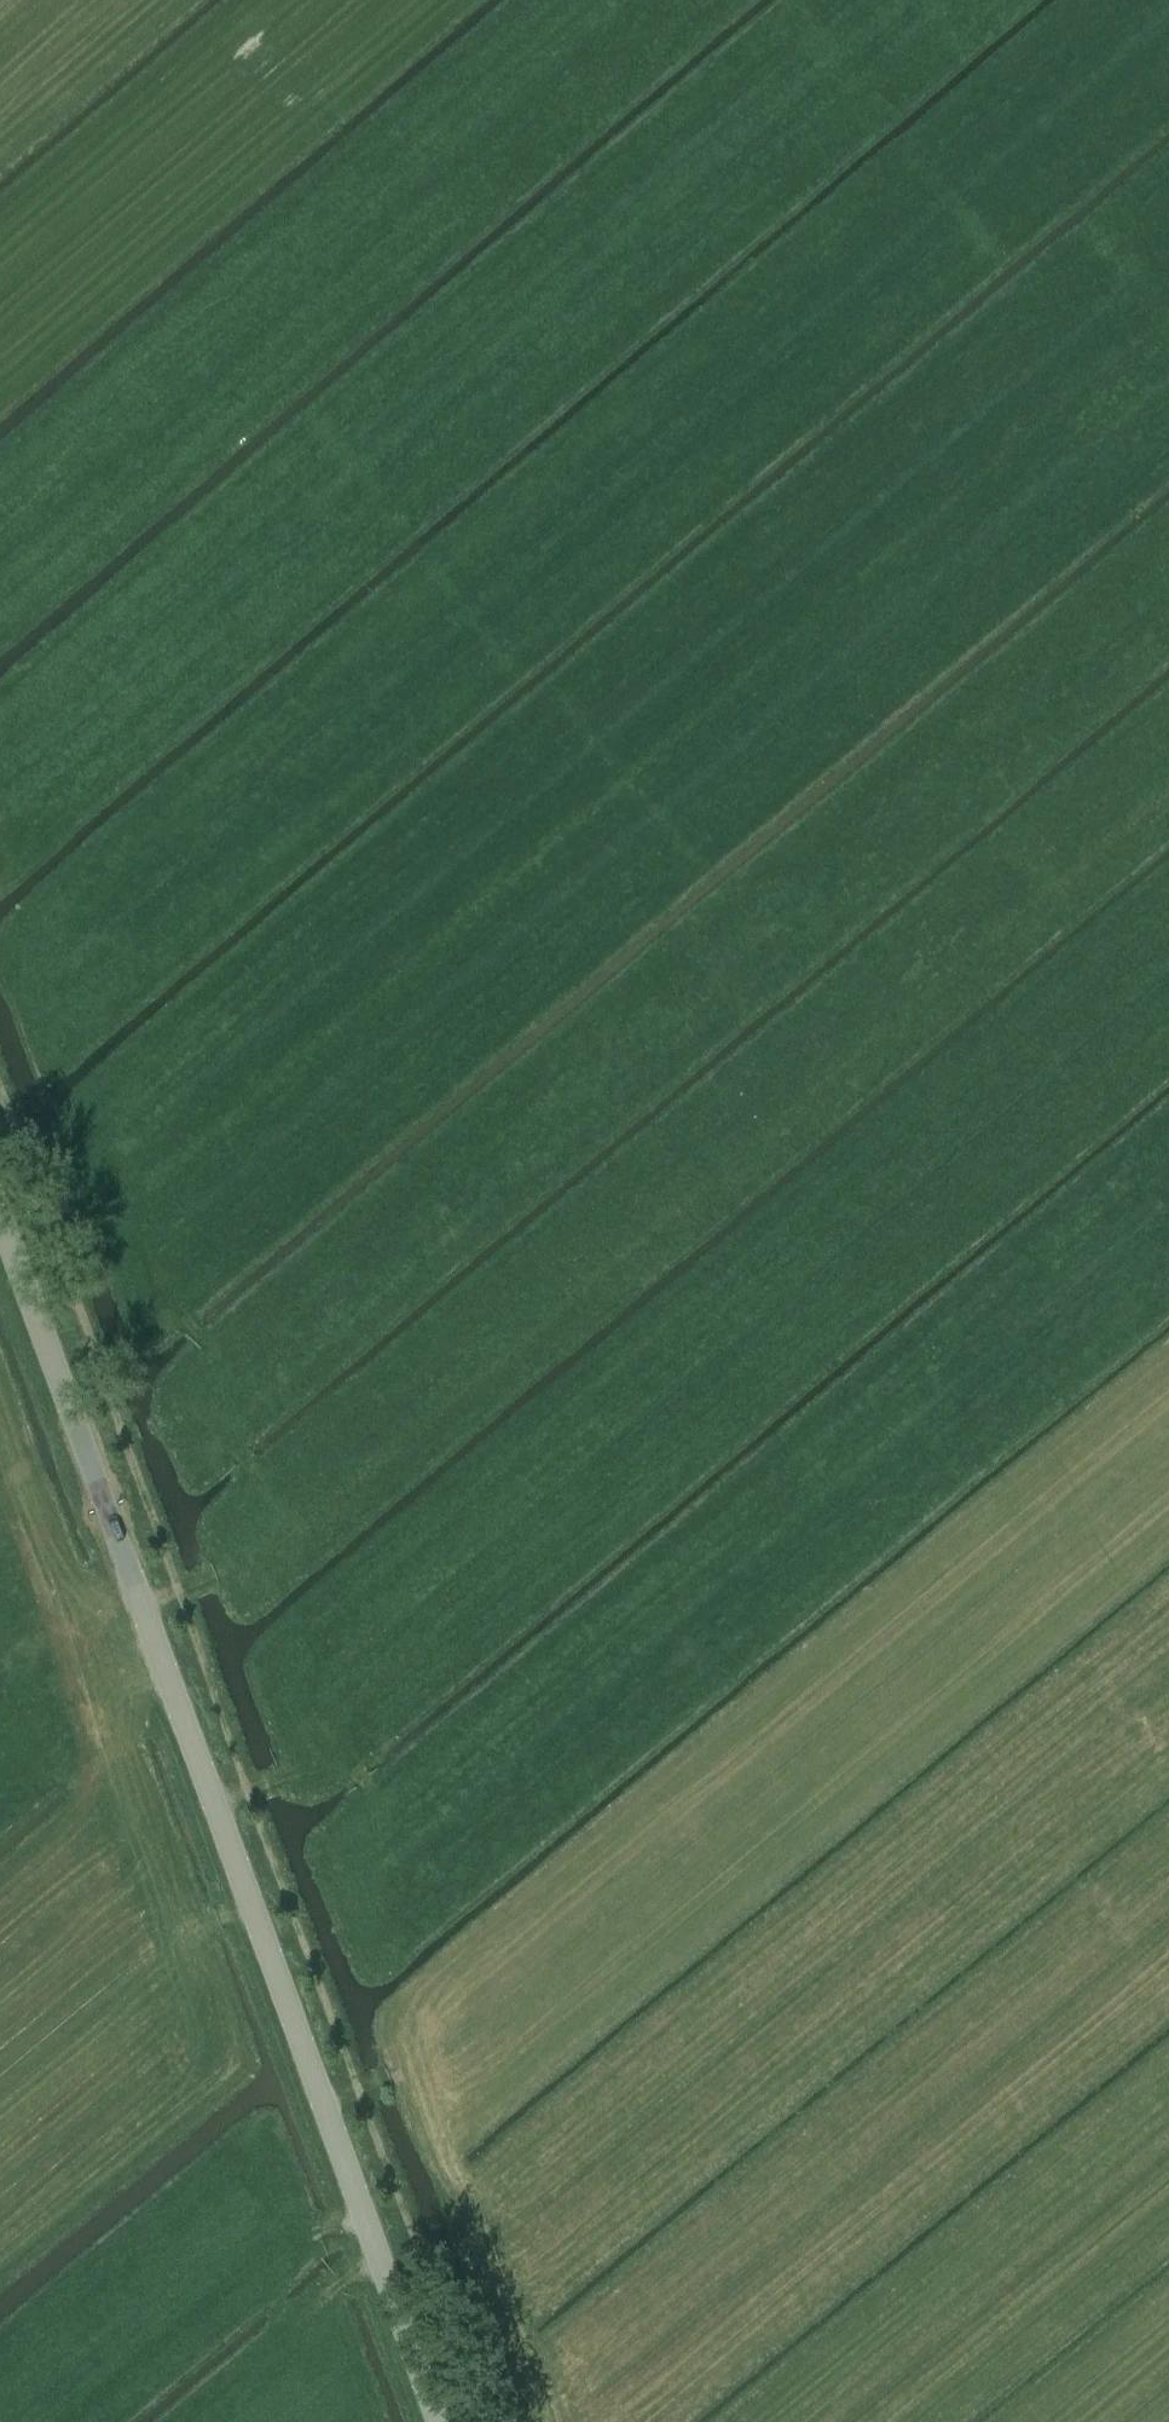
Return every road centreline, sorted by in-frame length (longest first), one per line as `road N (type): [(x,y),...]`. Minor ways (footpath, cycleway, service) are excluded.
road 1 (tertiary): [(443,2421),(100,1429),(0,1183)]

